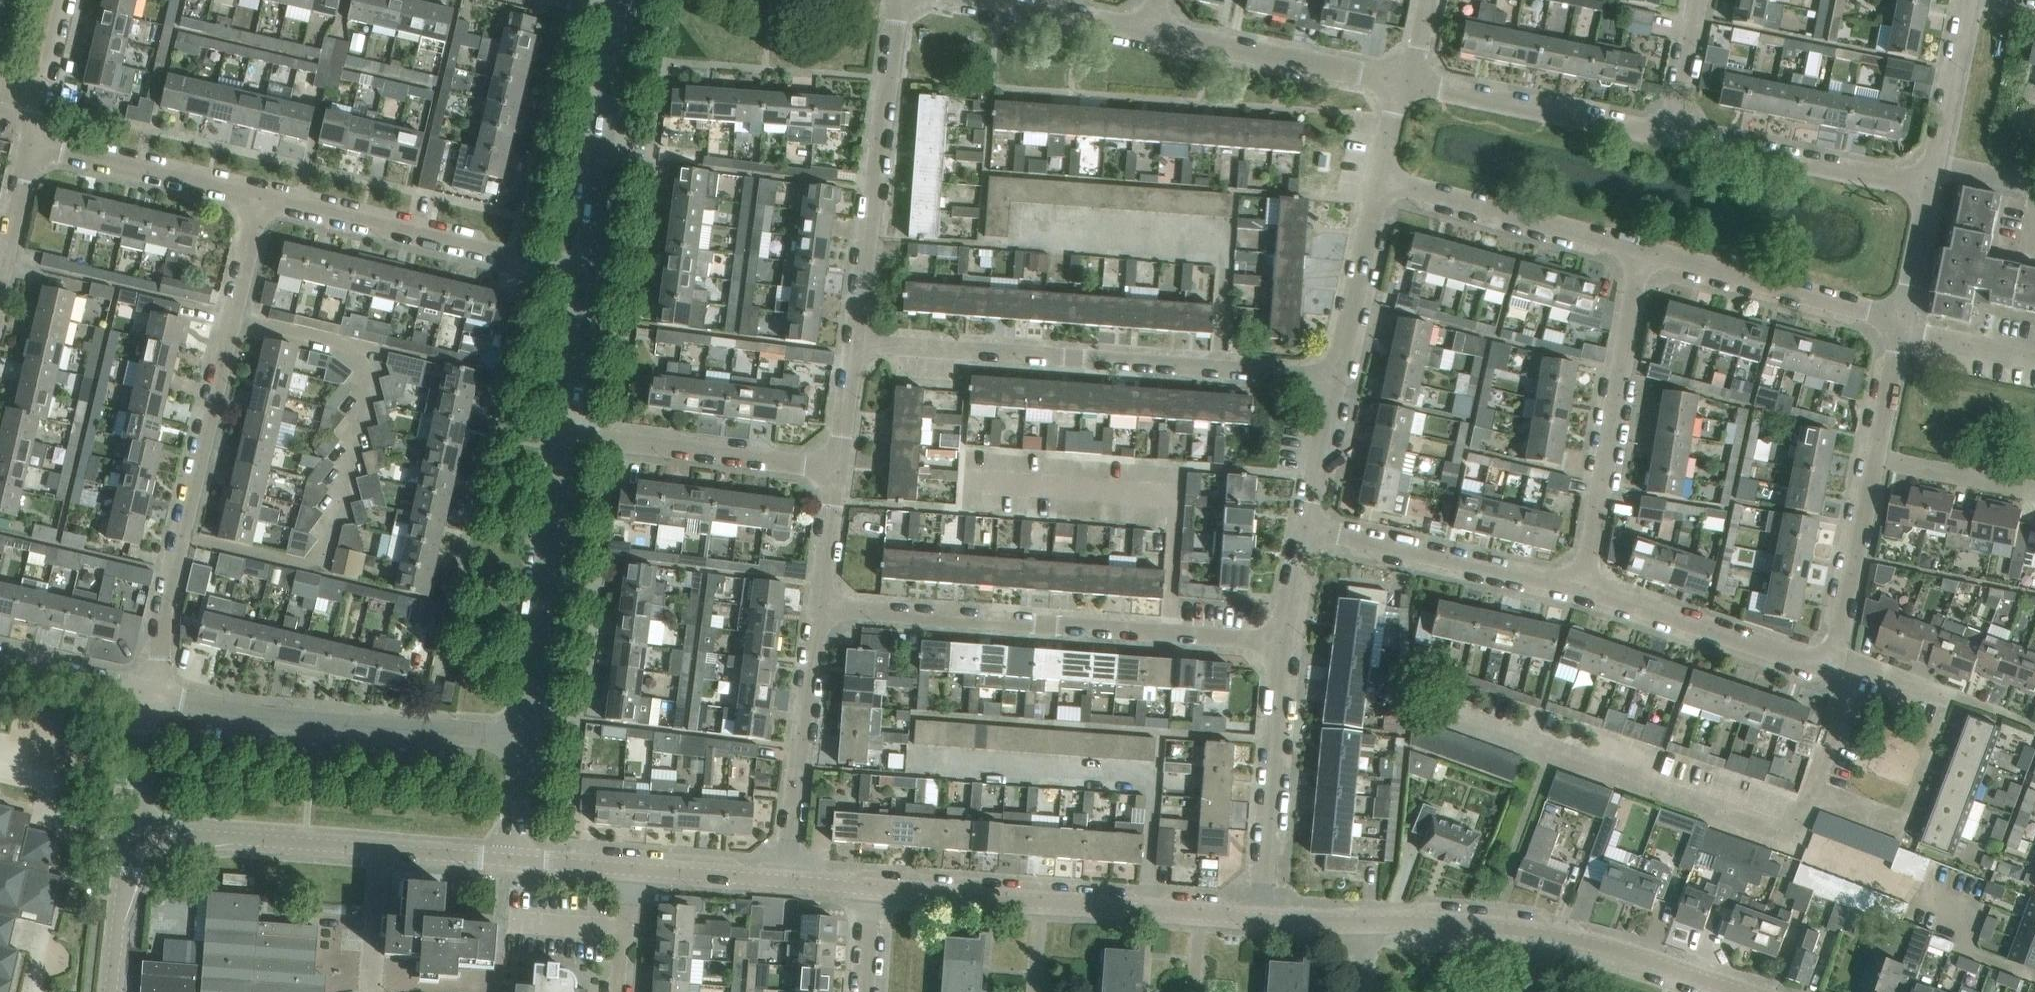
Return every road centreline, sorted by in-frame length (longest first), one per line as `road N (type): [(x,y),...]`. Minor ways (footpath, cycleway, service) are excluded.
road 1 (residential): [(152,695),(261,201)]
road 2 (residential): [(1332,379),(855,343)]
road 3 (residential): [(1280,645),(820,607)]
road 4 (residential): [(527,739),(291,722),(152,695)]
road 5 (residential): [(512,859),(143,833)]
road 6 (residential): [(855,343),(898,0)]
road 7 (residential): [(1581,588),(1640,251)]
road 8 (residential): [(592,274),(261,201)]
road 9 (residential): [(527,739),(570,433)]
road 10 (residential): [(1581,588),(1304,527)]
road 11 (residential): [(787,882),(820,607)]
road 12 (residential): [(1262,919),(1280,645)]
road 13 (residential): [(1902,321),(1640,251)]
road 14 (residential): [(839,466),(570,433)]
road 15 (residential): [(1671,136),(1406,83)]
road 16 (residential): [(1640,251),(1380,179)]
road 17 (residential): [(1930,190),(1671,136)]
road 18 (residential): [(592,274),(626,12)]
road 19 (residential): [(1581,588),(1808,664),(1832,660)]
road 20 (residential): [(1406,83),(1151,32)]
road 21 (residential): [(261,201),(31,149)]
road 22 (residential): [(1902,826),(1813,793),(1854,663)]
road 23 (residential): [(1832,660),(1875,456)]
road 24 (residential): [(1332,379),(1380,179)]
road 25 (residential): [(1740,991),(1545,935)]
road 26 (residential): [(1930,190),(1967,0)]
road 27 (residential): [(1545,935),(1366,922)]
road 28 (residential): [(1040,902),(870,889)]
road 29 (residential): [(1151,32),(984,0)]
road 30 (residential): [(2034,490),(1875,456)]
road 31 (residential): [(111,991),(143,833)]
road 32 (residential): [(1200,915),(1040,902)]
road 33 (residential): [(570,433),(592,274)]
road 34 (residential): [(152,695),(0,659)]
road 35 (residential): [(787,882),(632,869)]
road 36 (residential): [(1304,527),(1332,379)]
road 37 (residential): [(820,607),(839,466)]
road 38 (residential): [(143,833),(133,779),(152,695)]
road 39 (residential): [(1671,136),(1698,0)]
road 40 (residential): [(2034,357),(1940,339),(1902,321)]
road 41 (residential): [(1875,456),(1902,321)]
road 42 (residential): [(0,280),(31,149)]
road 43 (residential): [(1902,321),(1930,190)]
road 44 (residential): [(839,466),(855,343)]
road 45 (residential): [(621,991),(632,869)]
road 46 (residential): [(512,859),(527,739)]
road 47 (residential): [(1280,645),(1304,527)]
road 48 (residential): [(632,869),(512,859)]

